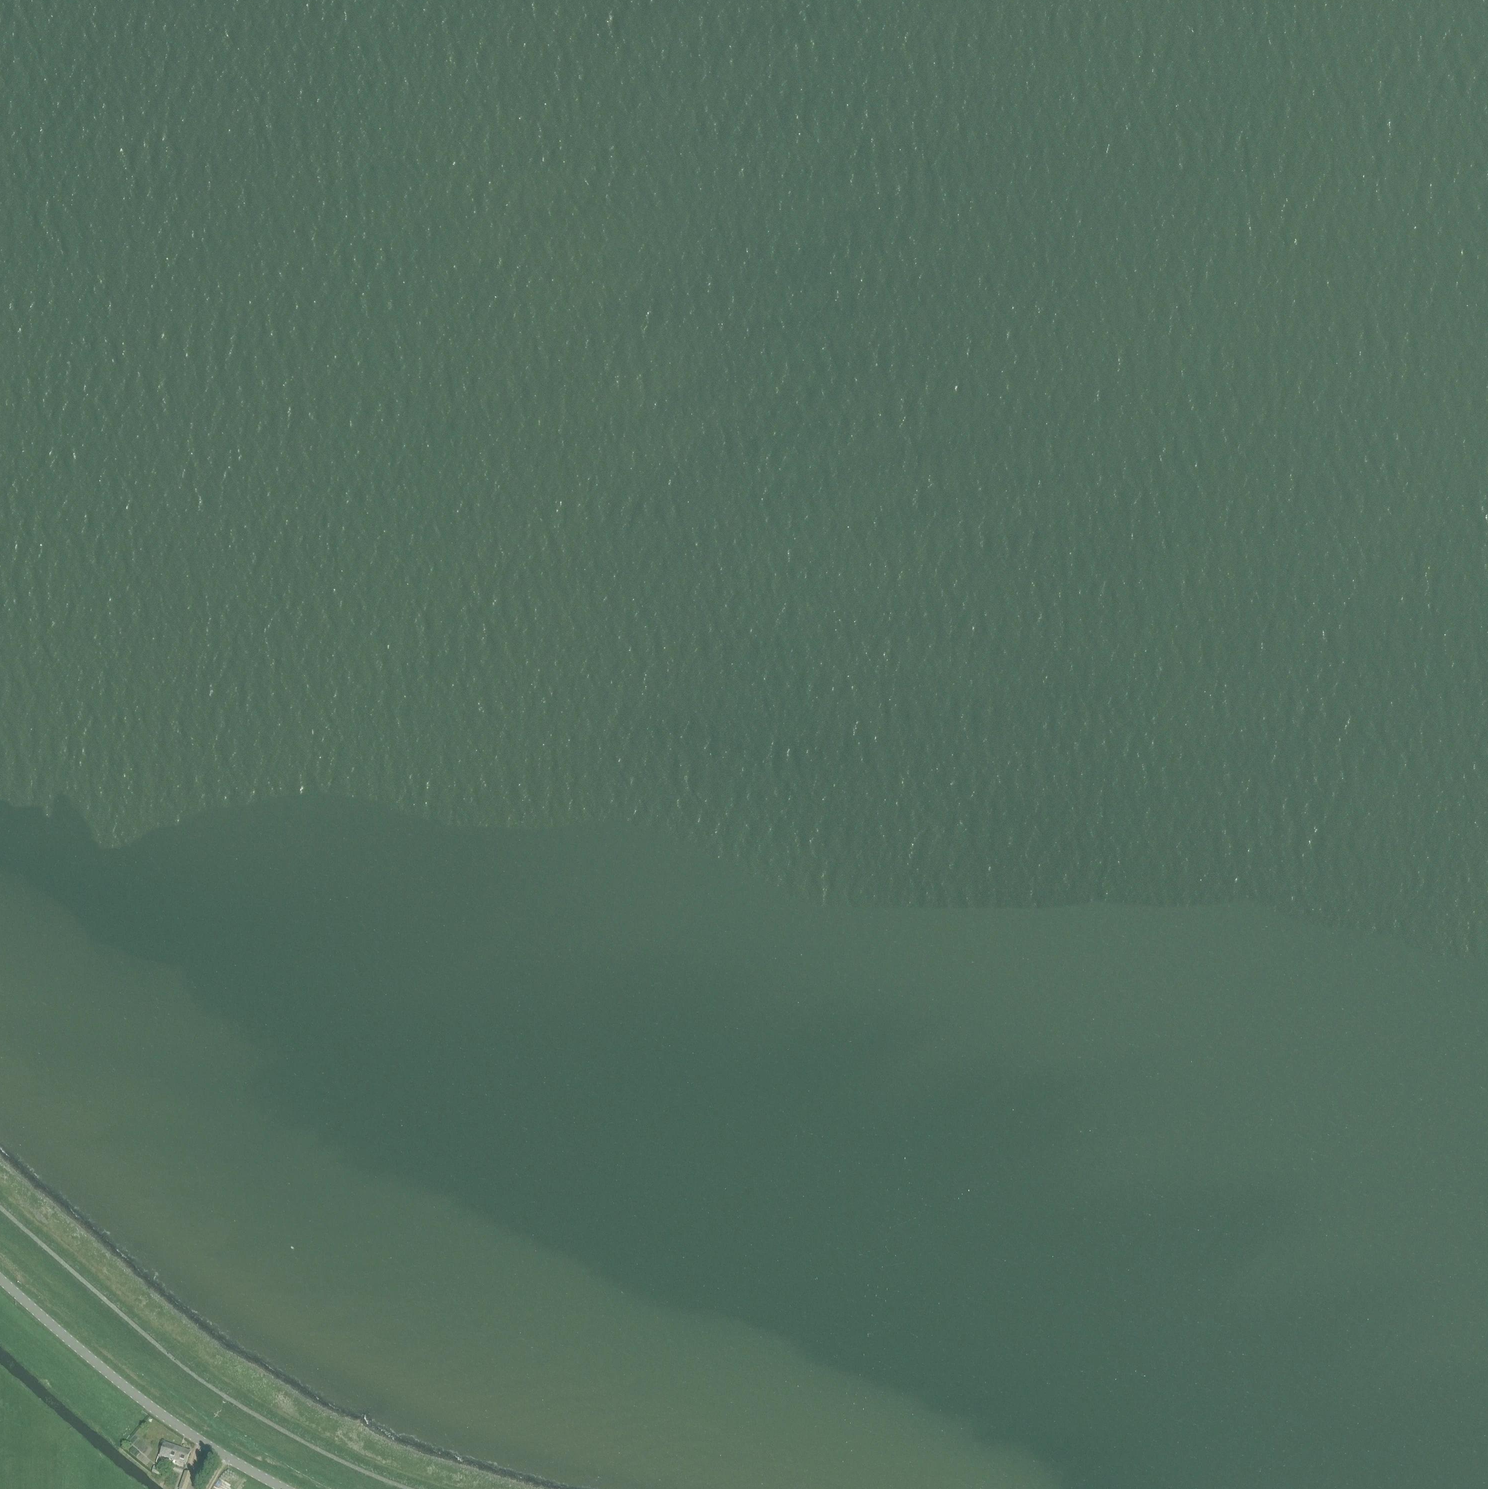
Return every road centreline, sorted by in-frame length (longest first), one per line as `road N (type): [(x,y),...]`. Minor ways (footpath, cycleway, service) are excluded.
road 1 (tertiary): [(286,1488),(135,1394),(0,1276)]

